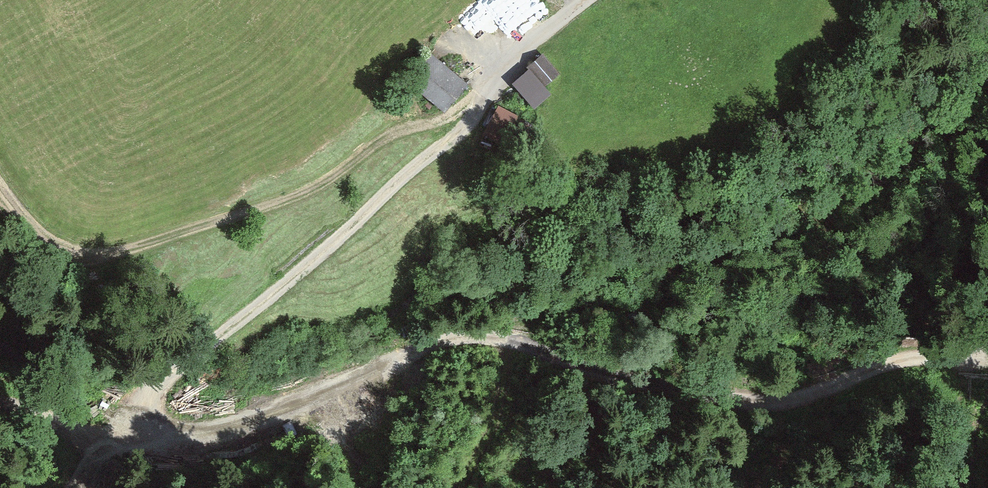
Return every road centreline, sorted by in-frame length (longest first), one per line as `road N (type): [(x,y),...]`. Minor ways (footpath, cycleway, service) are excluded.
road 1 (track): [(144,407),(150,421),(174,431),(231,427),(450,338),(516,341),(578,368),(749,399),(796,394),(860,363),(987,352)]
road 2 (track): [(144,407),(149,389),(343,238),(479,118),(577,0)]
road 3 (track): [(0,404),(74,428),(107,426),(144,407)]

